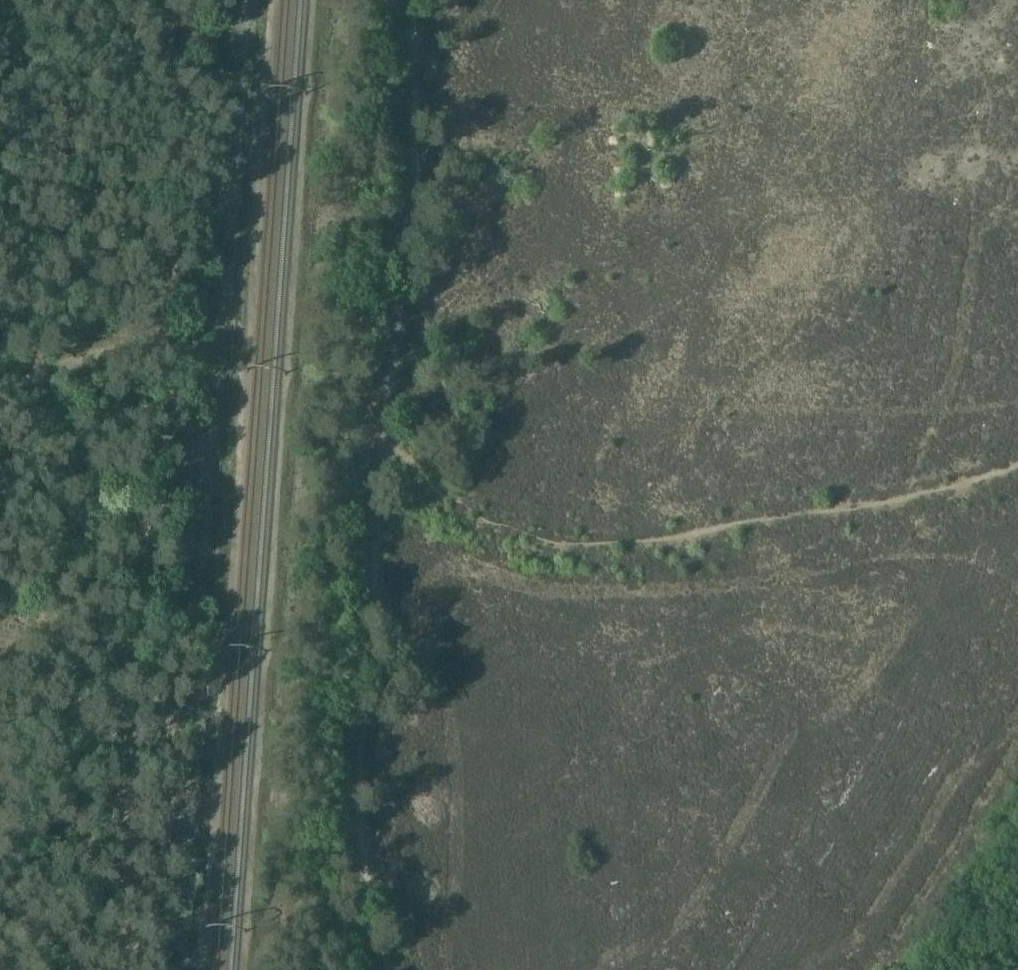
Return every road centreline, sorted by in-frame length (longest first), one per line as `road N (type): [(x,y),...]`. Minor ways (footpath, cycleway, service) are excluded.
road 1 (track): [(1017,856),(945,969)]

